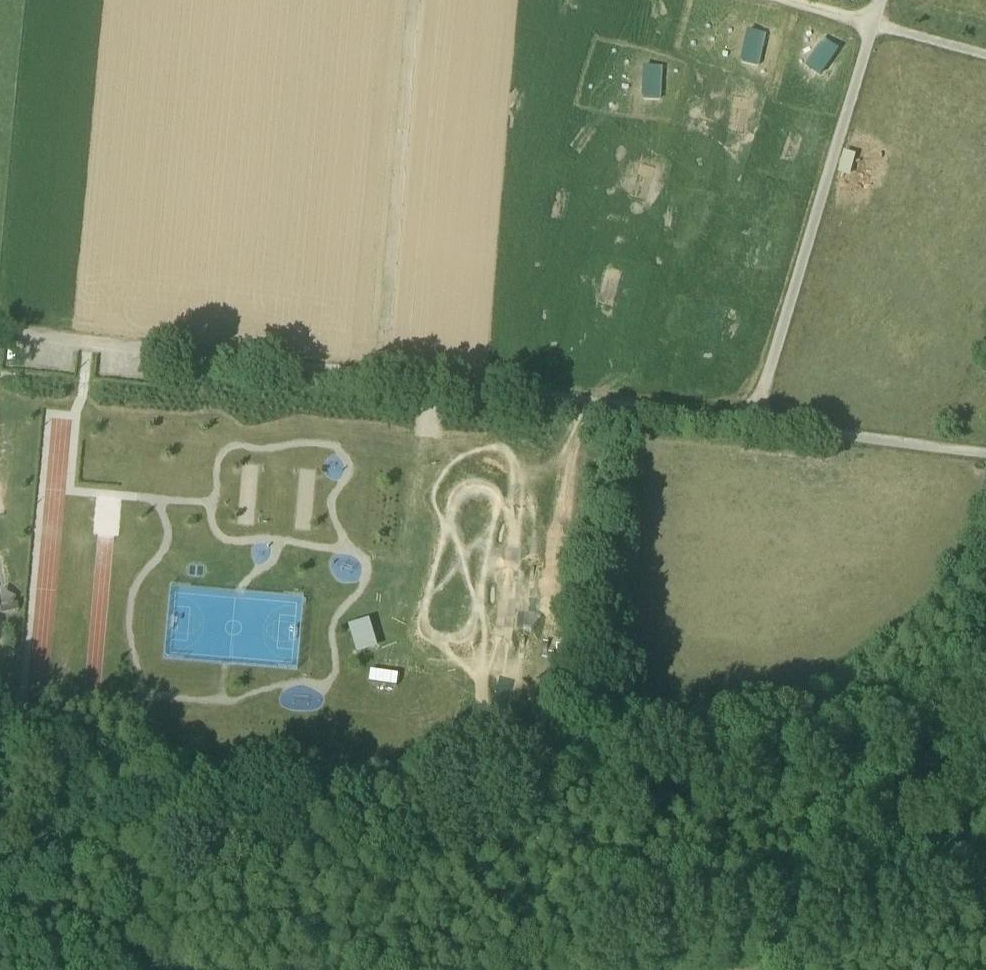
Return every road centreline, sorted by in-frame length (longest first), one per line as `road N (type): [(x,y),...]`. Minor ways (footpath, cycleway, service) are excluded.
road 1 (track): [(755,418),(0,332)]
road 2 (track): [(874,26),(755,418)]
road 3 (track): [(755,418),(985,447)]

